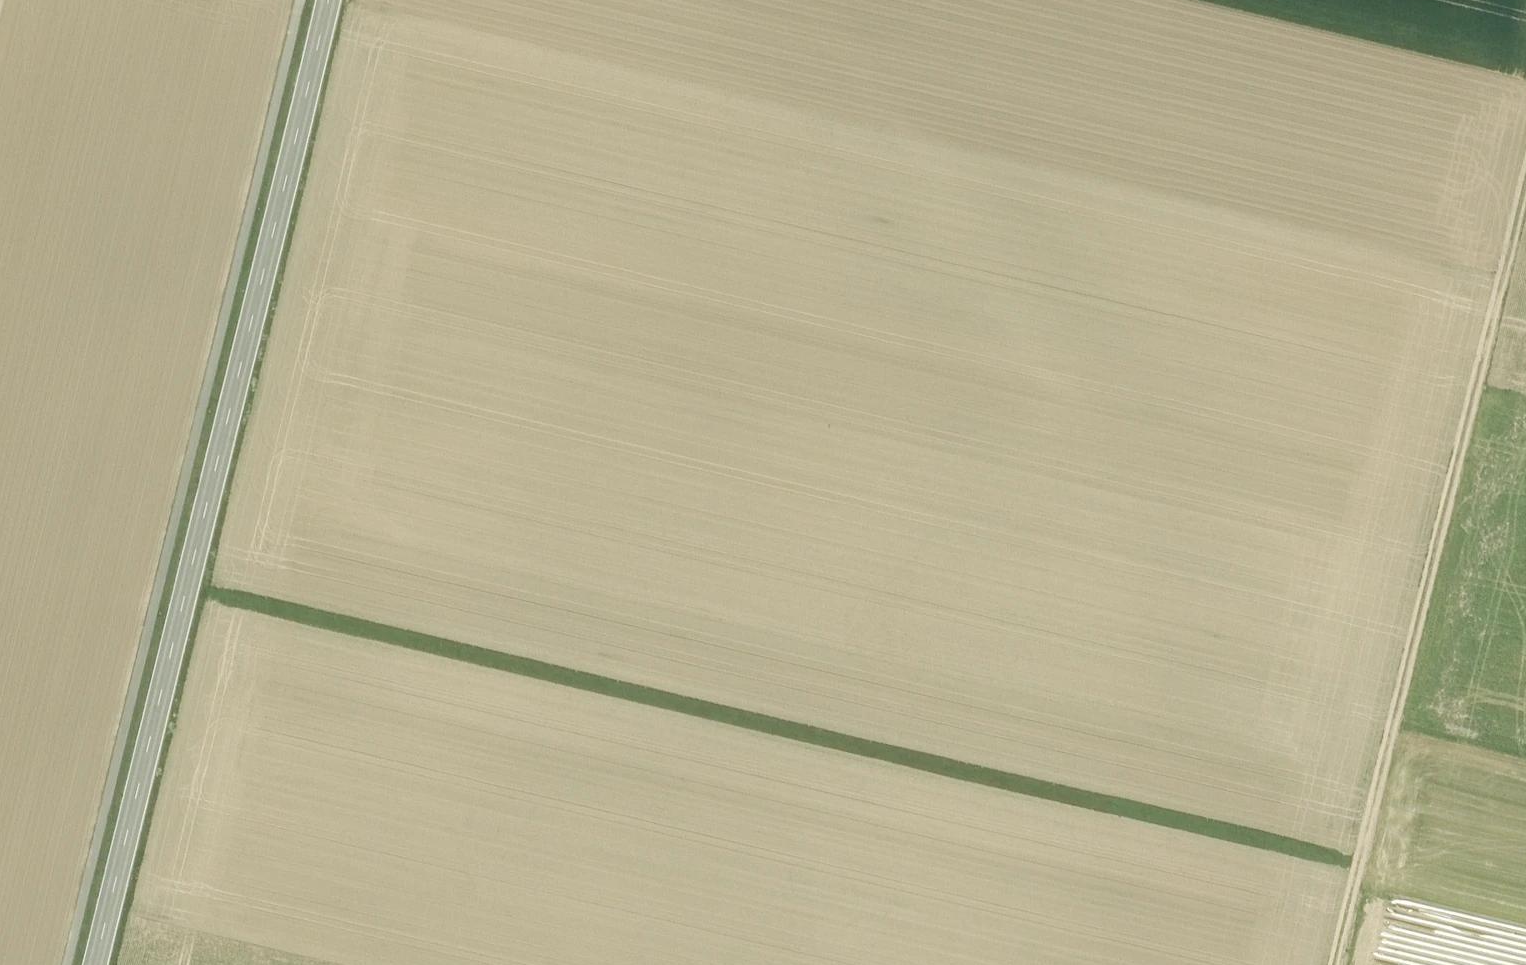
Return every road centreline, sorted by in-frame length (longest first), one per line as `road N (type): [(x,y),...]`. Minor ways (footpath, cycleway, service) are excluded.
road 1 (tertiary): [(95,964),(328,0)]
road 2 (track): [(1337,964),(1525,179)]

